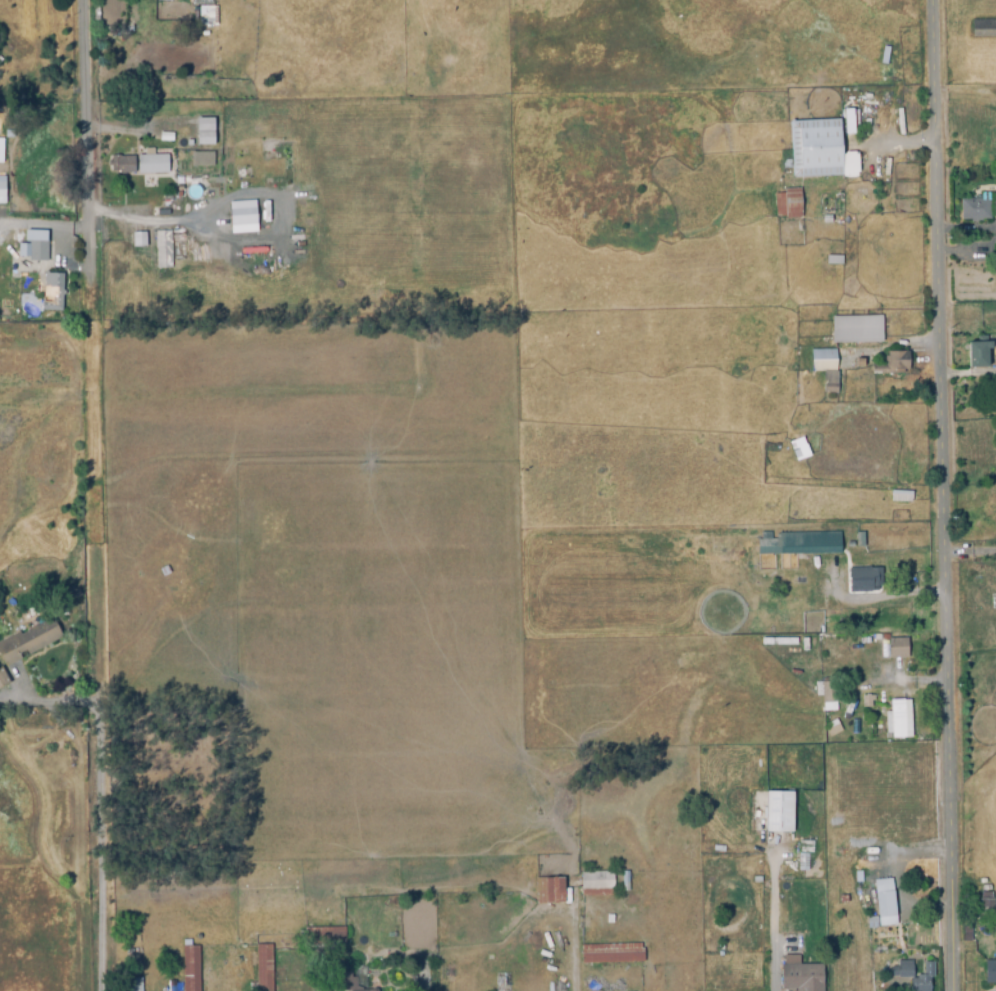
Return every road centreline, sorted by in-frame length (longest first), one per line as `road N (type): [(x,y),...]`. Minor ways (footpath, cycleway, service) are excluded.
road 1 (residential): [(935,0),(958,990)]
road 2 (track): [(96,322),(102,683)]
road 3 (residential): [(84,0),(96,322)]
road 4 (residential): [(102,683),(106,990)]

